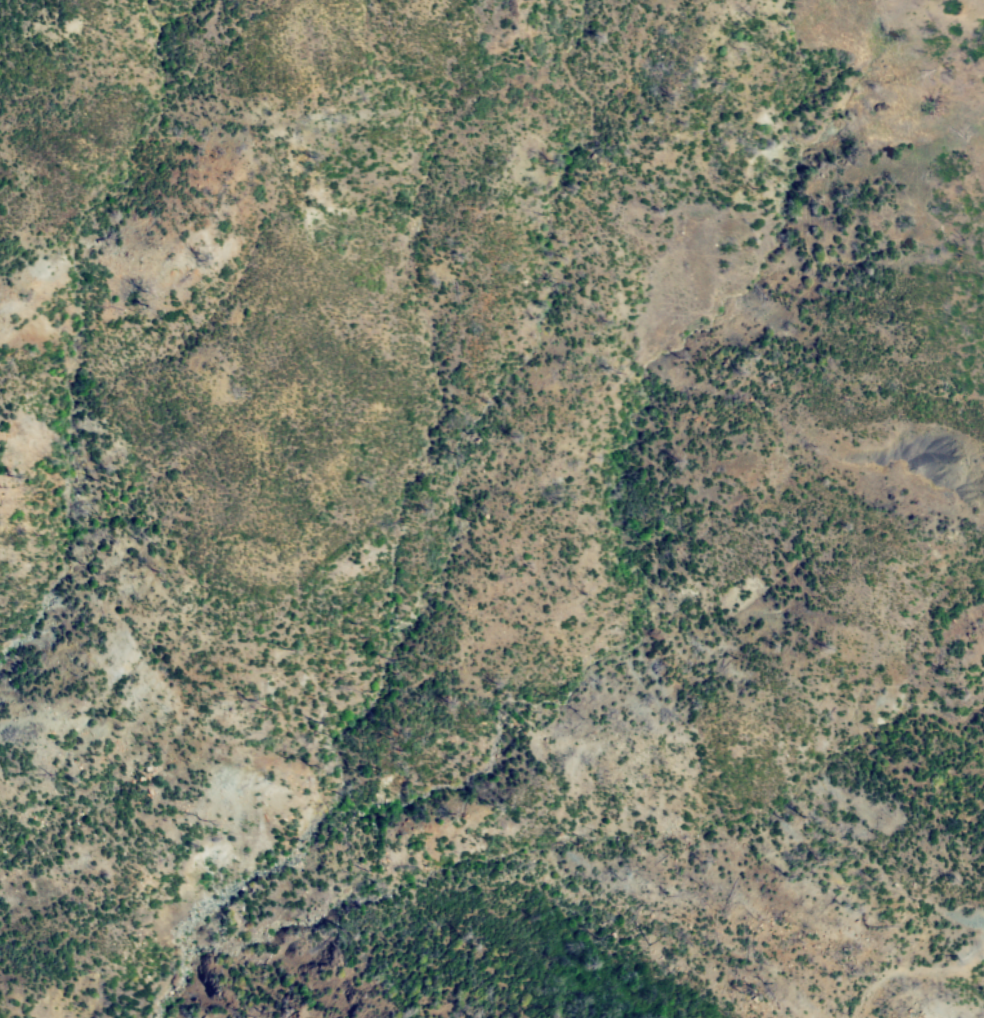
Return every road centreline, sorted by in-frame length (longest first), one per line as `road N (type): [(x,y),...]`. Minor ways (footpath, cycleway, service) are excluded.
road 1 (track): [(864,1017),(893,974),(964,970),(983,953)]

